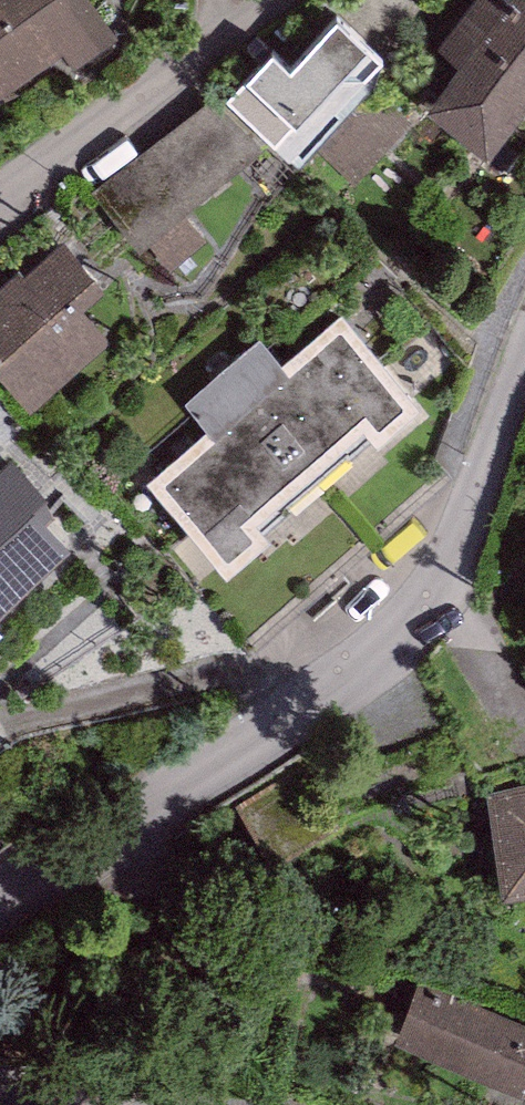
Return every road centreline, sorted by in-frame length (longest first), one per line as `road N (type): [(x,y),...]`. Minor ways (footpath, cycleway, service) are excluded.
road 1 (residential): [(524,334),(453,528),(409,614),(317,688),(0,893)]
road 2 (residential): [(279,0),(0,196)]

